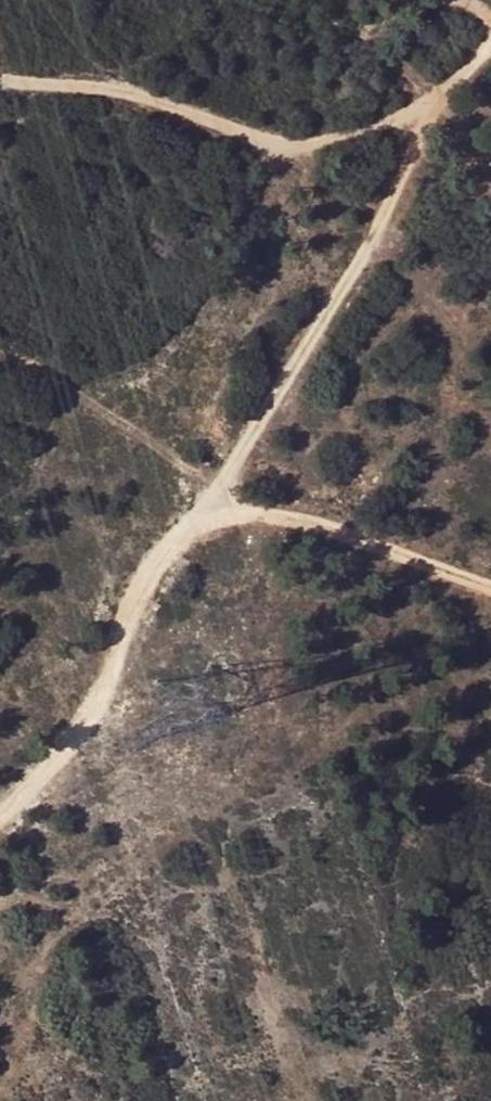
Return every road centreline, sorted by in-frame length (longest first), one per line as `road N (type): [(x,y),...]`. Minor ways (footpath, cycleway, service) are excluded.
road 1 (track): [(490,590),(303,515),(219,493),(138,580),(102,679),(56,756),(0,813)]
road 2 (track): [(0,75),(129,88),(301,145),(419,118),(423,97),(490,48)]
road 3 (track): [(419,118),(392,204),(219,493)]
road 4 (track): [(0,352),(49,372),(219,493)]

